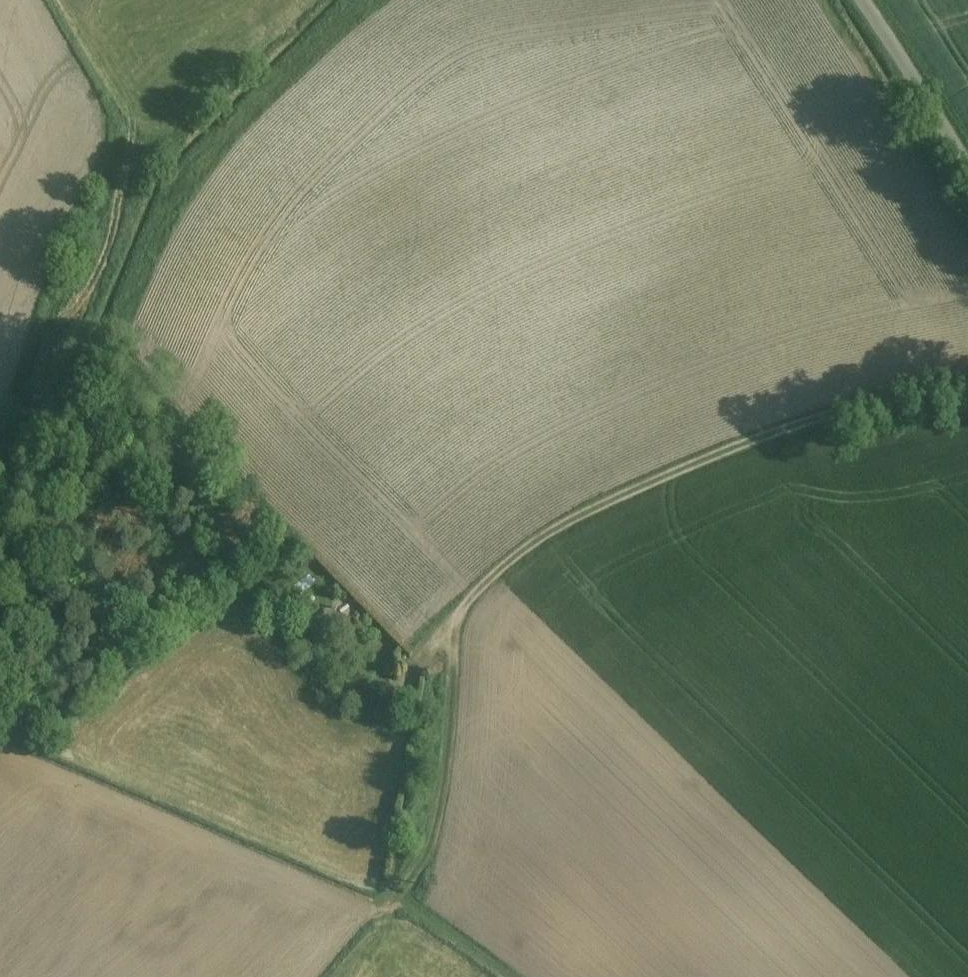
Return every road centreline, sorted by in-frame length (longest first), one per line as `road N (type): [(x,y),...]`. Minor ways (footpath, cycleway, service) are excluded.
road 1 (unclassified): [(967,163),(869,0)]

